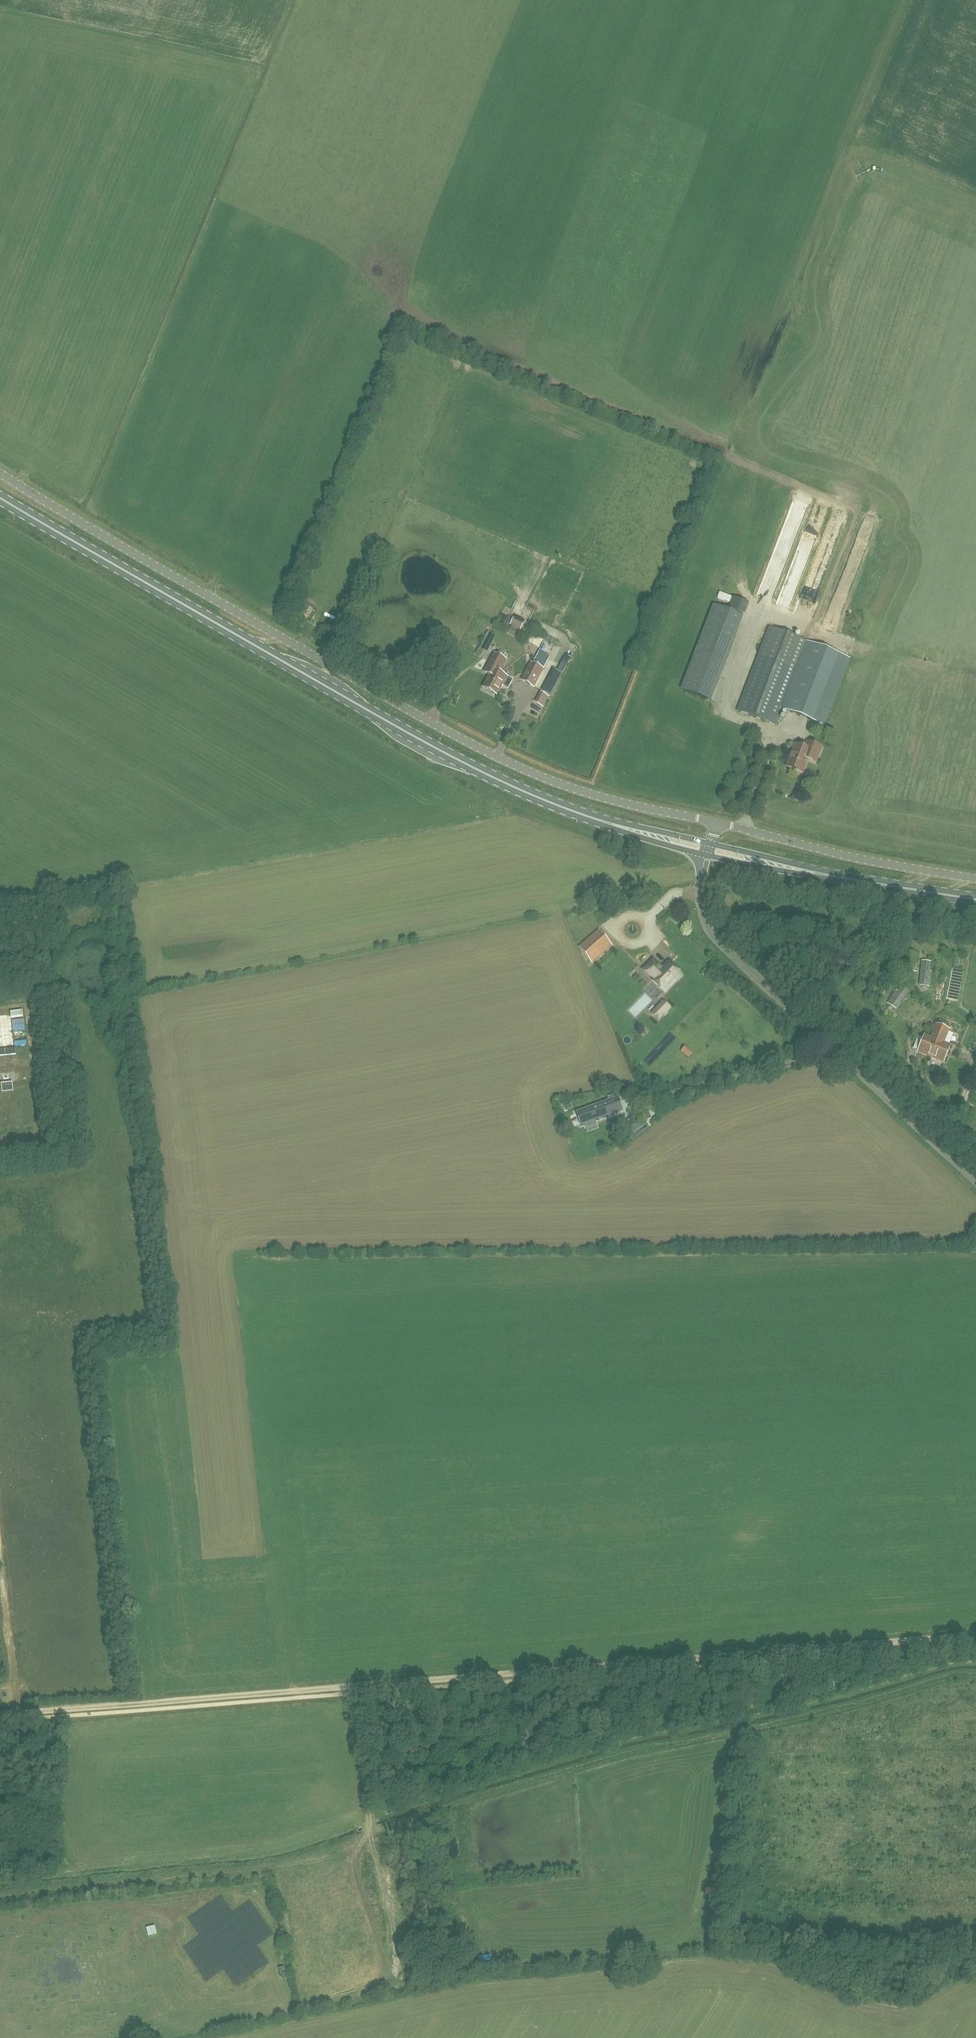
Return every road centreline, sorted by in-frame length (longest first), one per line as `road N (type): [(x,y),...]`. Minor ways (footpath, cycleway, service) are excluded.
road 1 (track): [(0,1714),(975,1635)]
road 2 (unclassified): [(717,823),(593,797),(494,756),(0,474)]
road 3 (primary): [(708,850),(601,821),(473,769),(0,500)]
road 4 (unclassified): [(975,1183),(715,938),(702,910),(708,850)]
road 5 (primary): [(975,900),(708,850)]
road 6 (unclassified): [(975,879),(717,823)]
road 7 (track): [(0,1522),(21,1712)]

